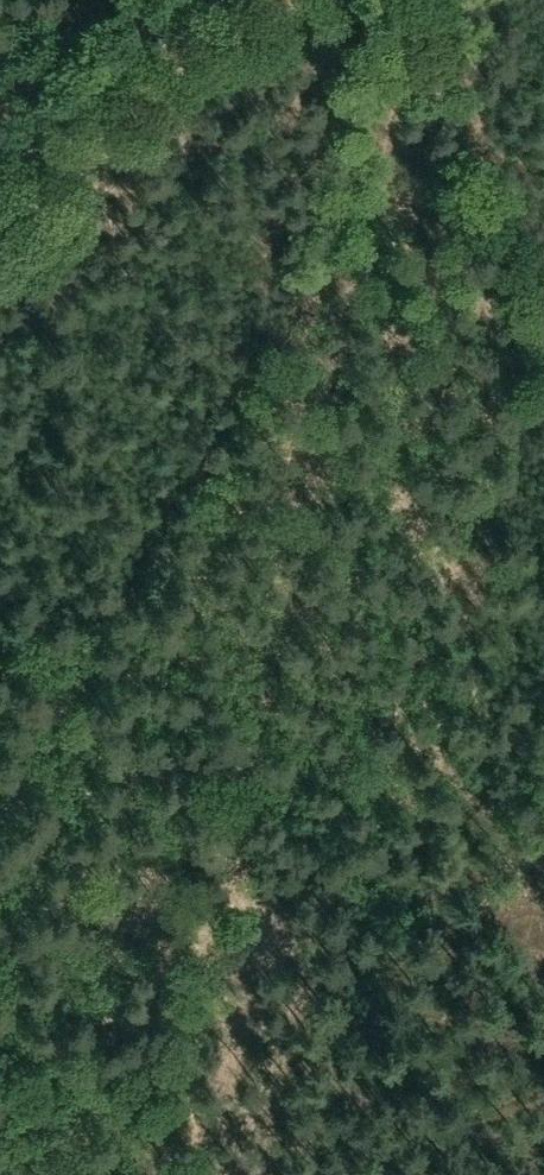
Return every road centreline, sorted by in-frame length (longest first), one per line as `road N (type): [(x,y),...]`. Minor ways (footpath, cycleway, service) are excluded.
road 1 (tertiary): [(0,161),(203,0)]

